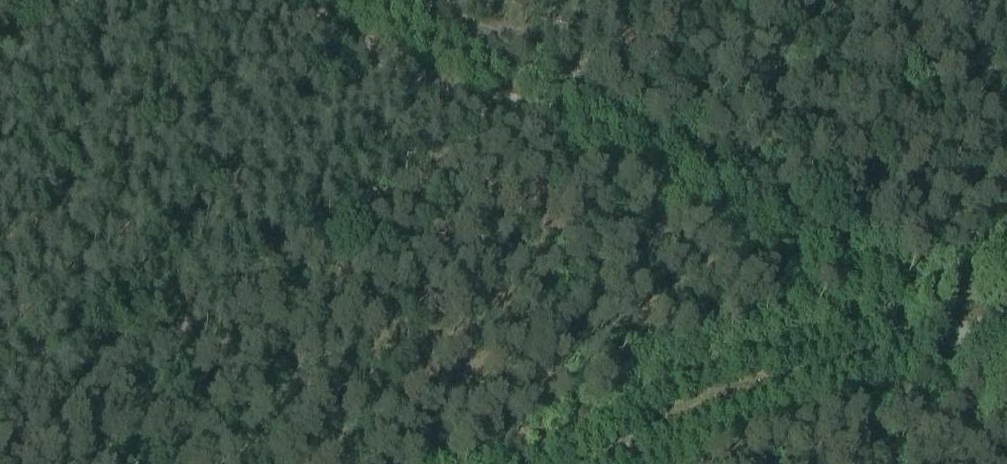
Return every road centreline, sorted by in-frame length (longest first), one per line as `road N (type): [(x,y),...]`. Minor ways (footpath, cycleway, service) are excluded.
road 1 (track): [(714,0),(0,439)]
road 2 (unclassified): [(599,463),(718,410),(1006,320)]
road 3 (track): [(546,105),(361,0)]

